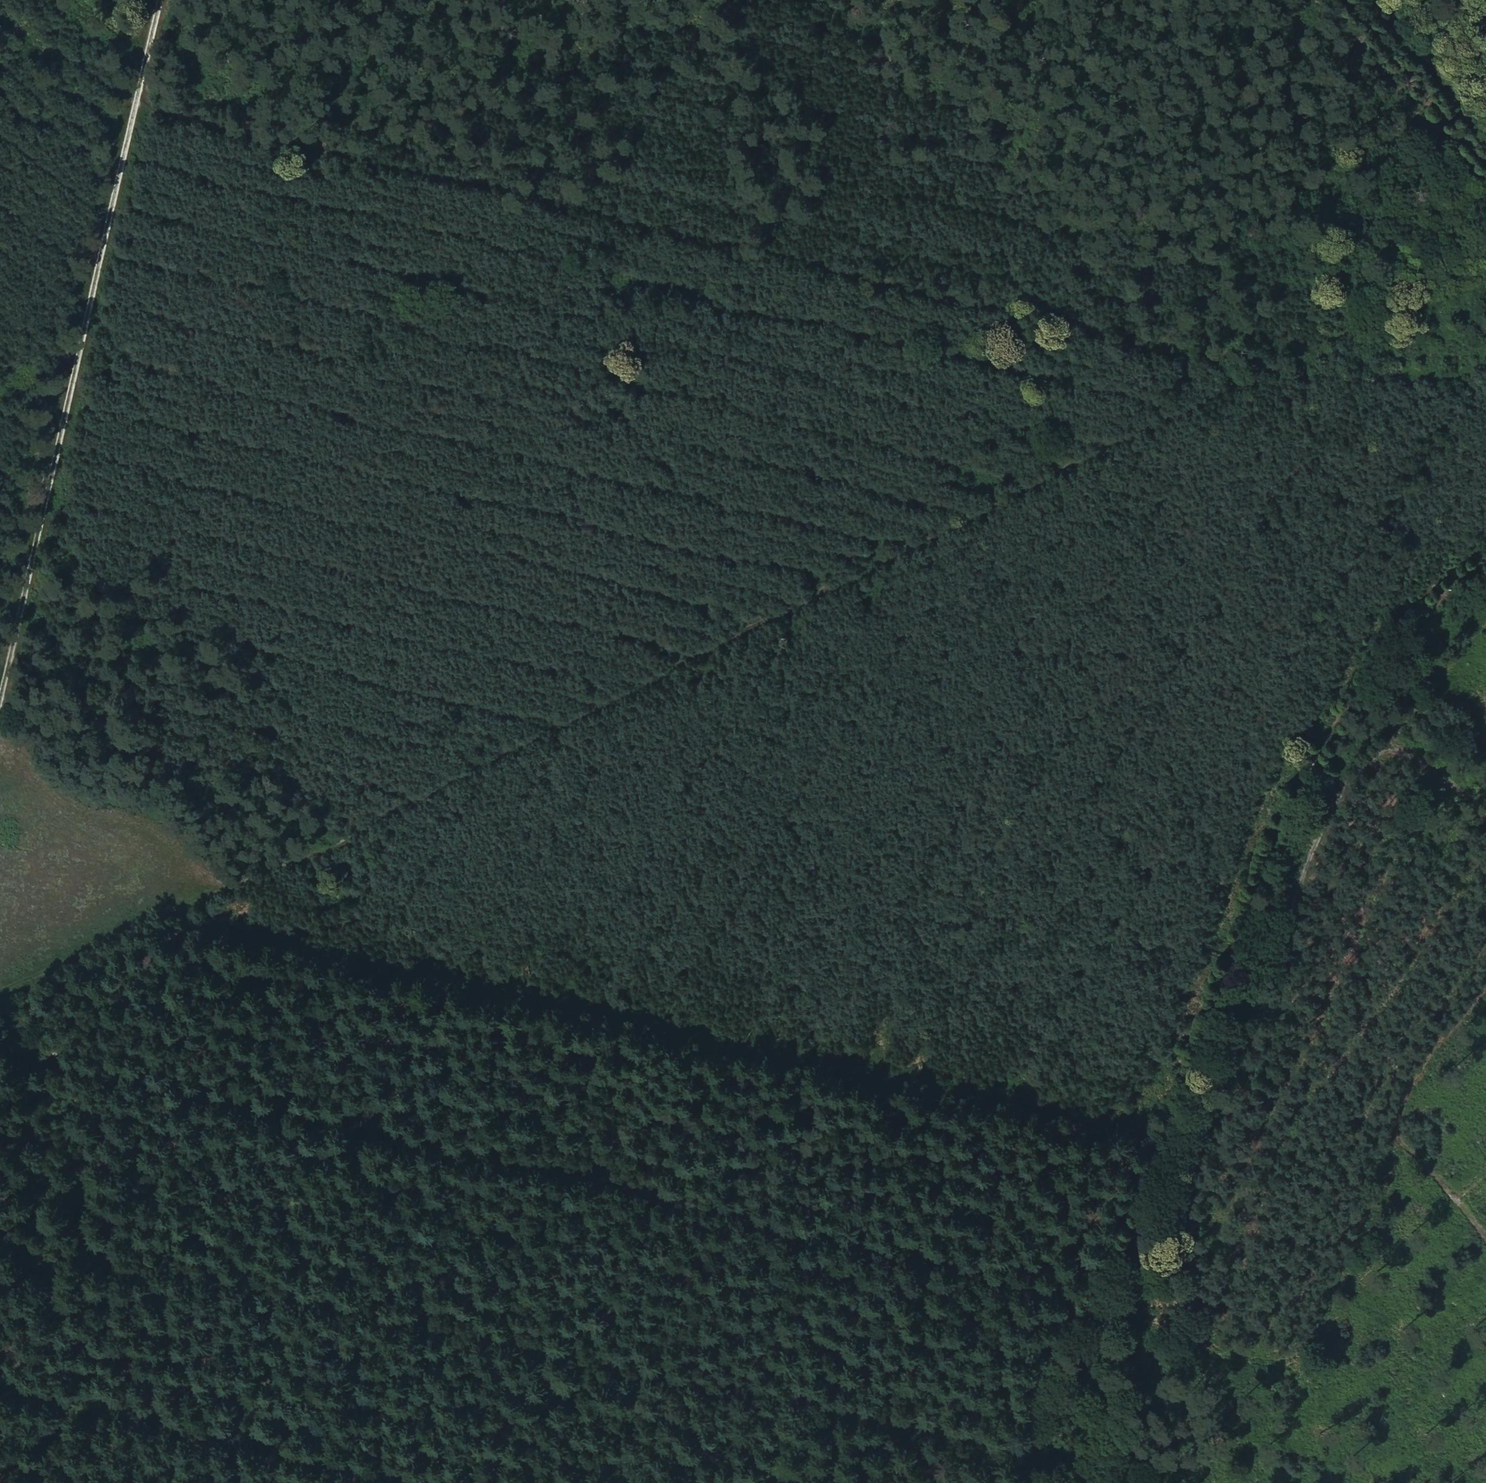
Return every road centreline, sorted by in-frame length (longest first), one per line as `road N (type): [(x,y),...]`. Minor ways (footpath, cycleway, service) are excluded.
road 1 (track): [(0,734),(164,0)]
road 2 (unclassified): [(1485,138),(1369,0)]

